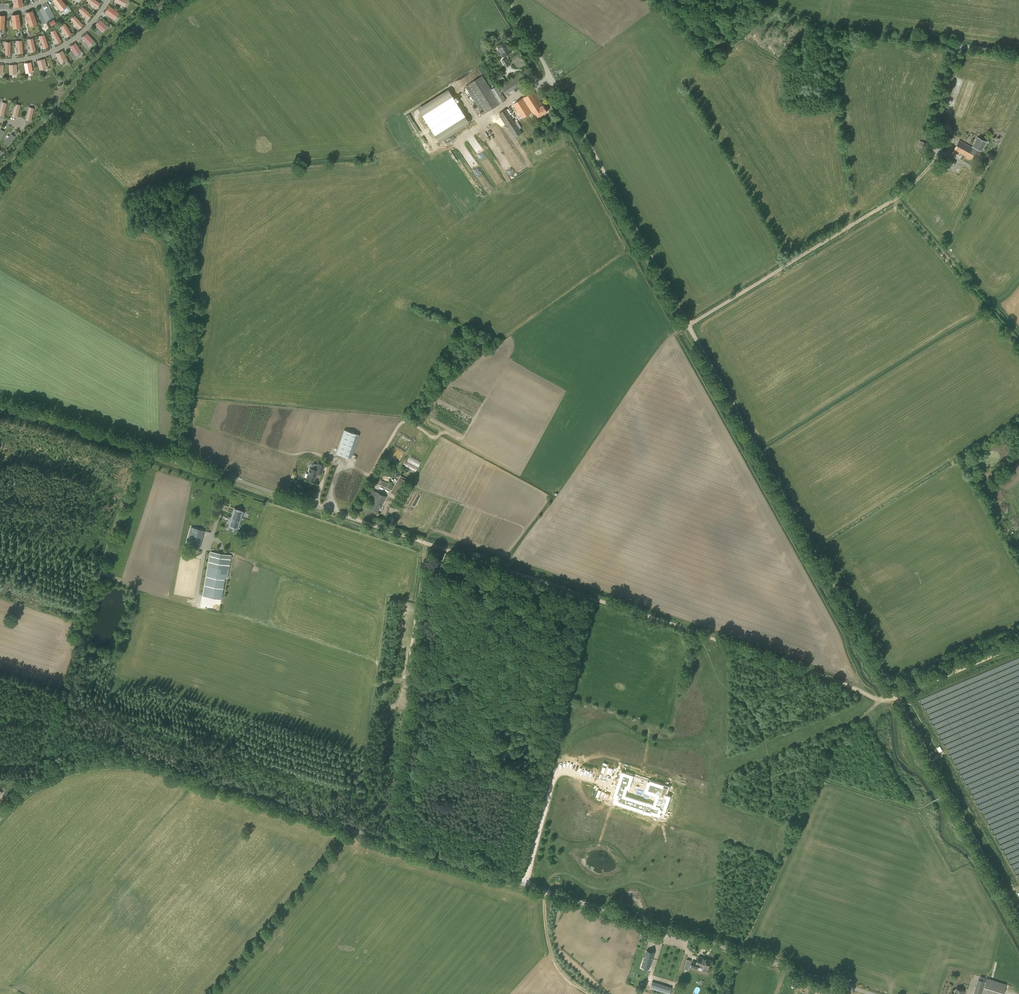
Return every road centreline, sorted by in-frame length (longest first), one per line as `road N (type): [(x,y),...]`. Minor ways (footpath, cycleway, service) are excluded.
road 1 (unclassified): [(868,993),(143,765),(94,764),(59,774),(0,817)]
road 2 (track): [(896,696),(688,324)]
road 3 (unclassified): [(373,528),(0,405)]
road 4 (track): [(373,528),(700,633)]
road 5 (track): [(688,324),(897,198),(936,156)]
road 6 (track): [(881,699),(834,748),(741,954)]
road 7 (track): [(1018,919),(896,696)]
road 8 (unclassified): [(0,177),(112,49),(173,0)]
road 9 (track): [(688,324),(572,113)]
road 10 (track): [(700,633),(876,699),(896,696)]
road 11 (unclassified): [(936,156),(931,123),(958,49),(1018,51)]
road 12 (track): [(896,696),(1018,644)]
road 13 (unclassified): [(572,113),(508,0)]

